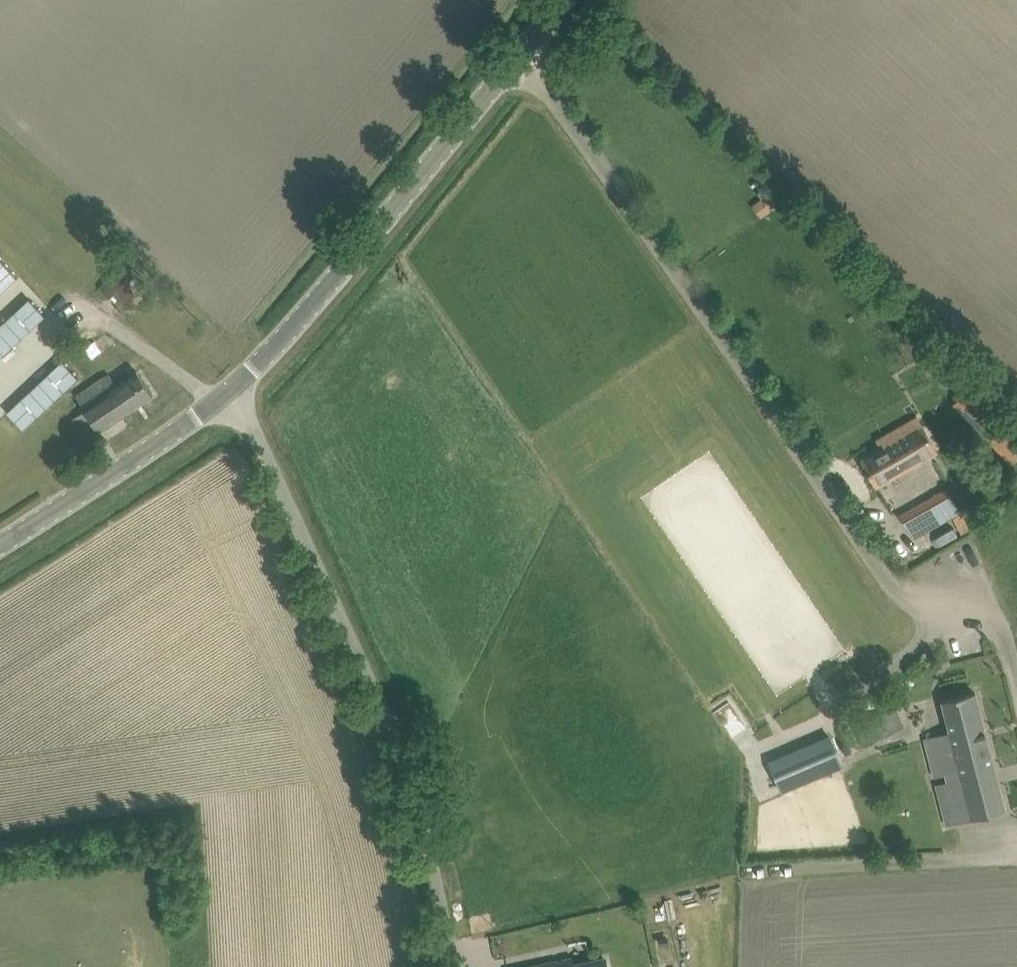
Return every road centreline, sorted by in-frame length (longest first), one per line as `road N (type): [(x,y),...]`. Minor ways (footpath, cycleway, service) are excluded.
road 1 (unclassified): [(1016,699),(1001,640),(976,620),(913,600),(883,574),(520,52)]
road 2 (unclassified): [(456,966),(416,787),(371,672),(232,387)]
road 3 (tertiary): [(232,387),(297,322),(520,52)]
road 4 (tertiary): [(0,544),(232,387)]

